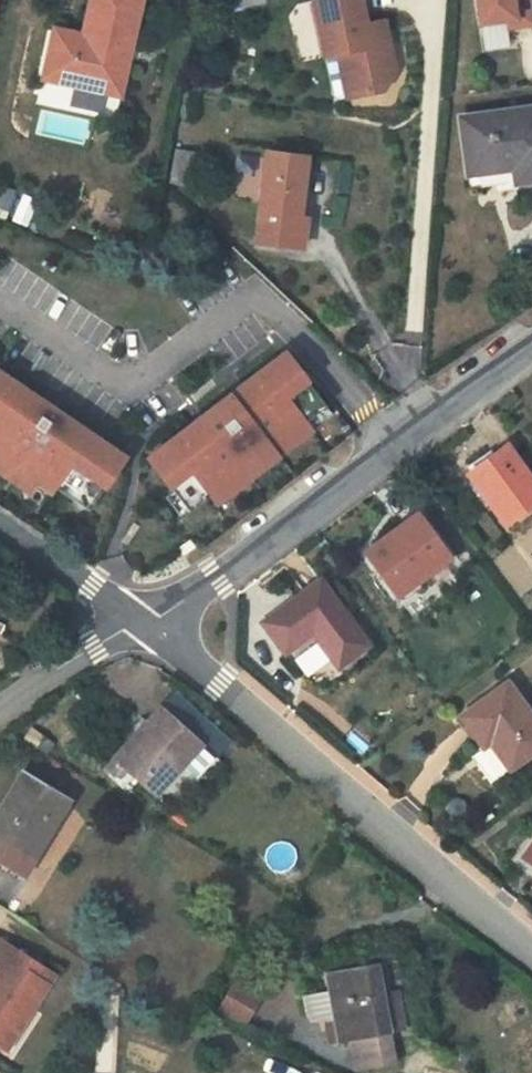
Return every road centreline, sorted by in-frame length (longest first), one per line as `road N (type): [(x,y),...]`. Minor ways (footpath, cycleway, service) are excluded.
road 1 (residential): [(531,953),(139,623)]
road 2 (residential): [(139,623),(217,580),(531,356)]
road 3 (residential): [(139,623),(0,521)]
road 4 (residential): [(0,715),(139,623)]

